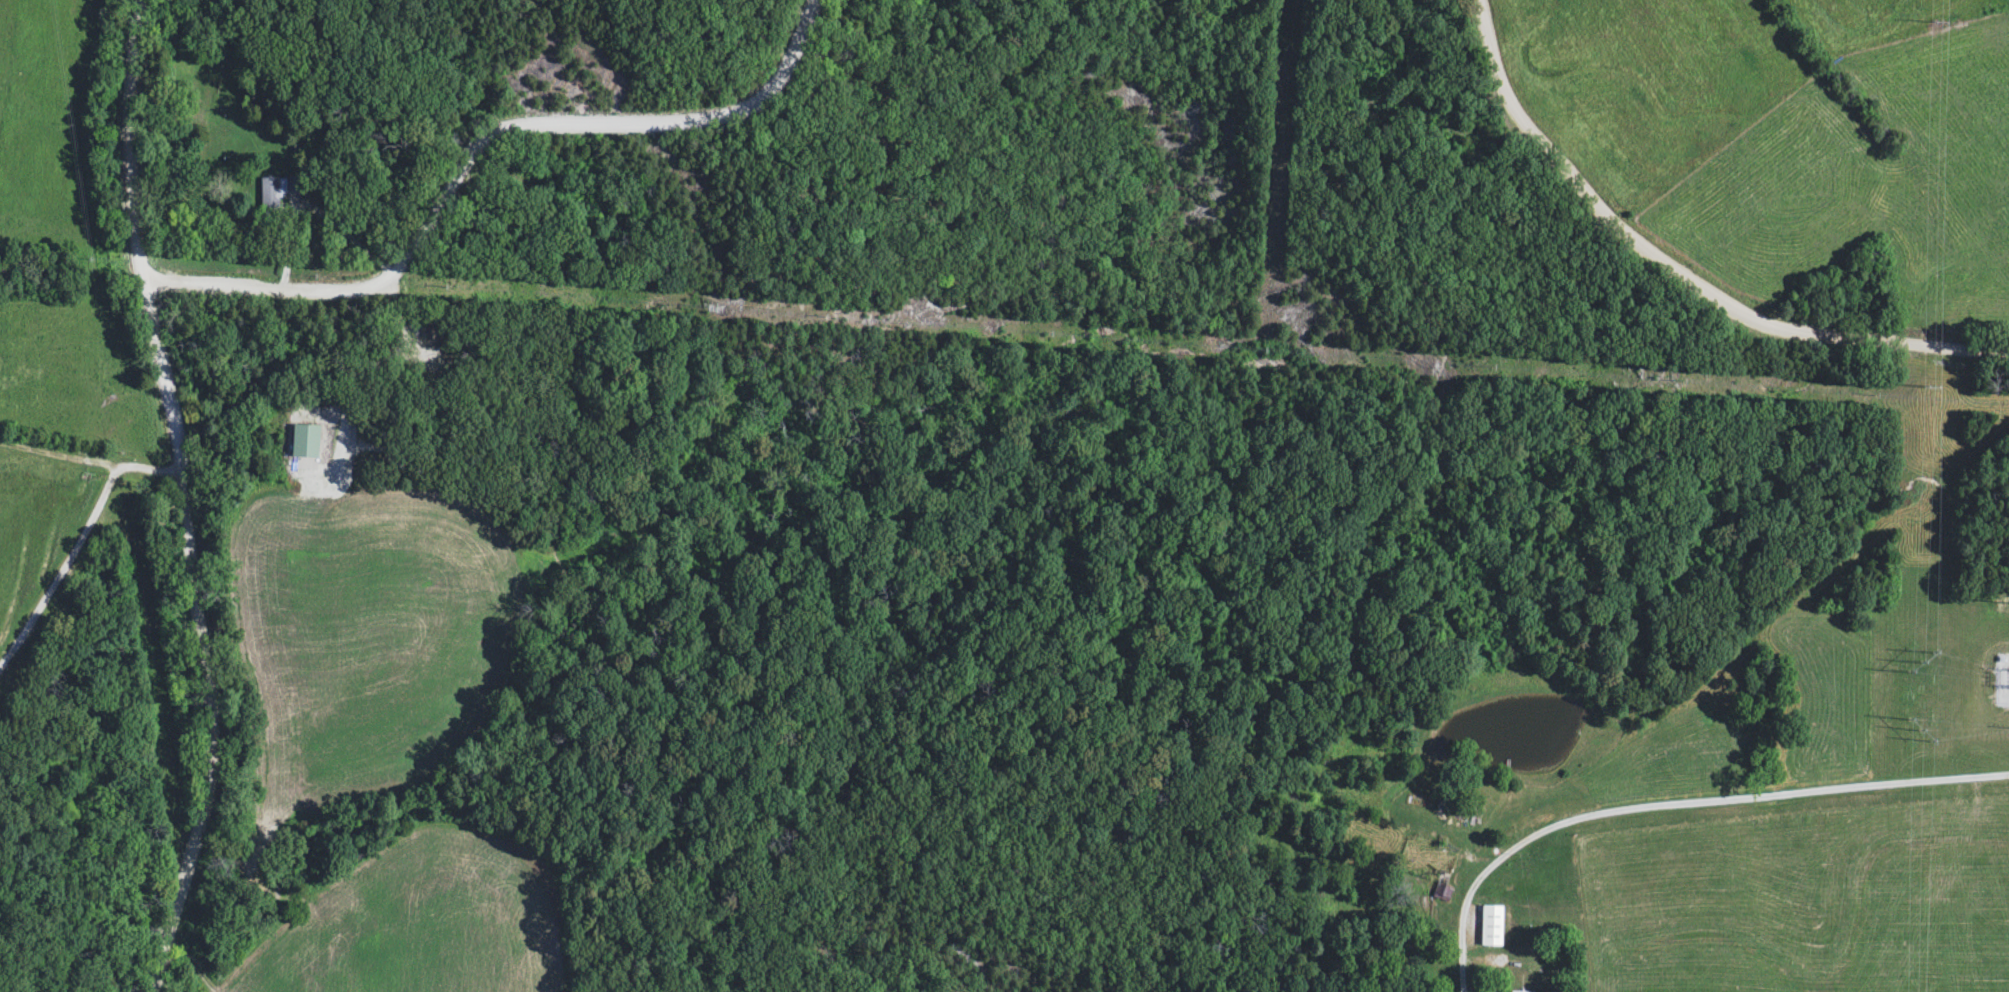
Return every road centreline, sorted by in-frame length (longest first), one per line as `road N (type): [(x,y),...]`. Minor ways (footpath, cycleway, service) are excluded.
road 1 (residential): [(166,991),(212,832),(217,728),(193,579),(188,473),(131,210),(128,80),(143,0)]
road 2 (residential): [(145,282),(335,294),(388,288),(407,277),(481,142),(497,131),(742,118),(764,107),(794,72),(823,0)]
road 3 (residential): [(1484,0),(1519,116),(1605,215),(1693,284),(1787,330),(2008,353)]
road 4 (residential): [(2008,777),(1692,803),(1569,822),(1516,853),(1472,896),(1464,933),(1469,991)]
road 5 (residential): [(188,473),(122,474),(0,450)]

